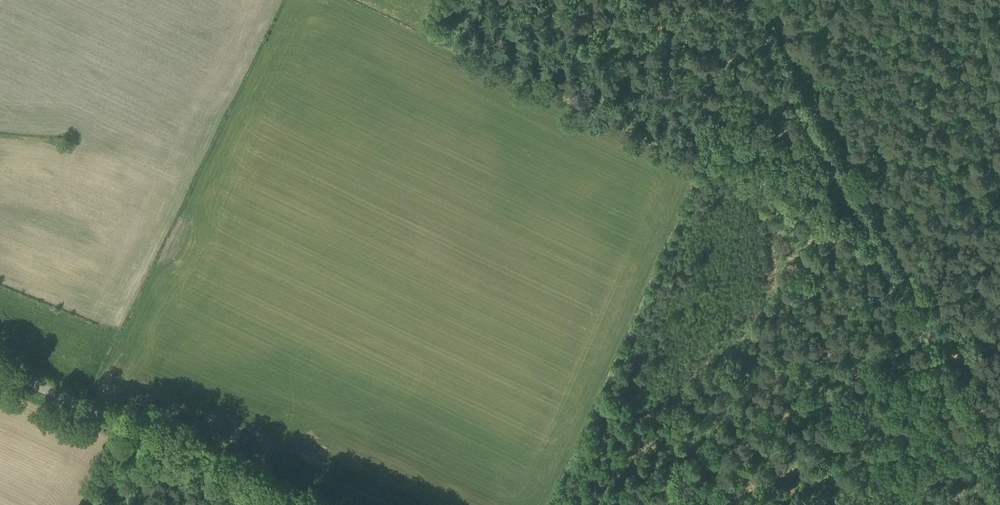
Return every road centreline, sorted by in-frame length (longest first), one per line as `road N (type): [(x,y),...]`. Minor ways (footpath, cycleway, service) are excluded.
road 1 (track): [(999,455),(766,0)]
road 2 (unclassified): [(233,479),(0,371)]

